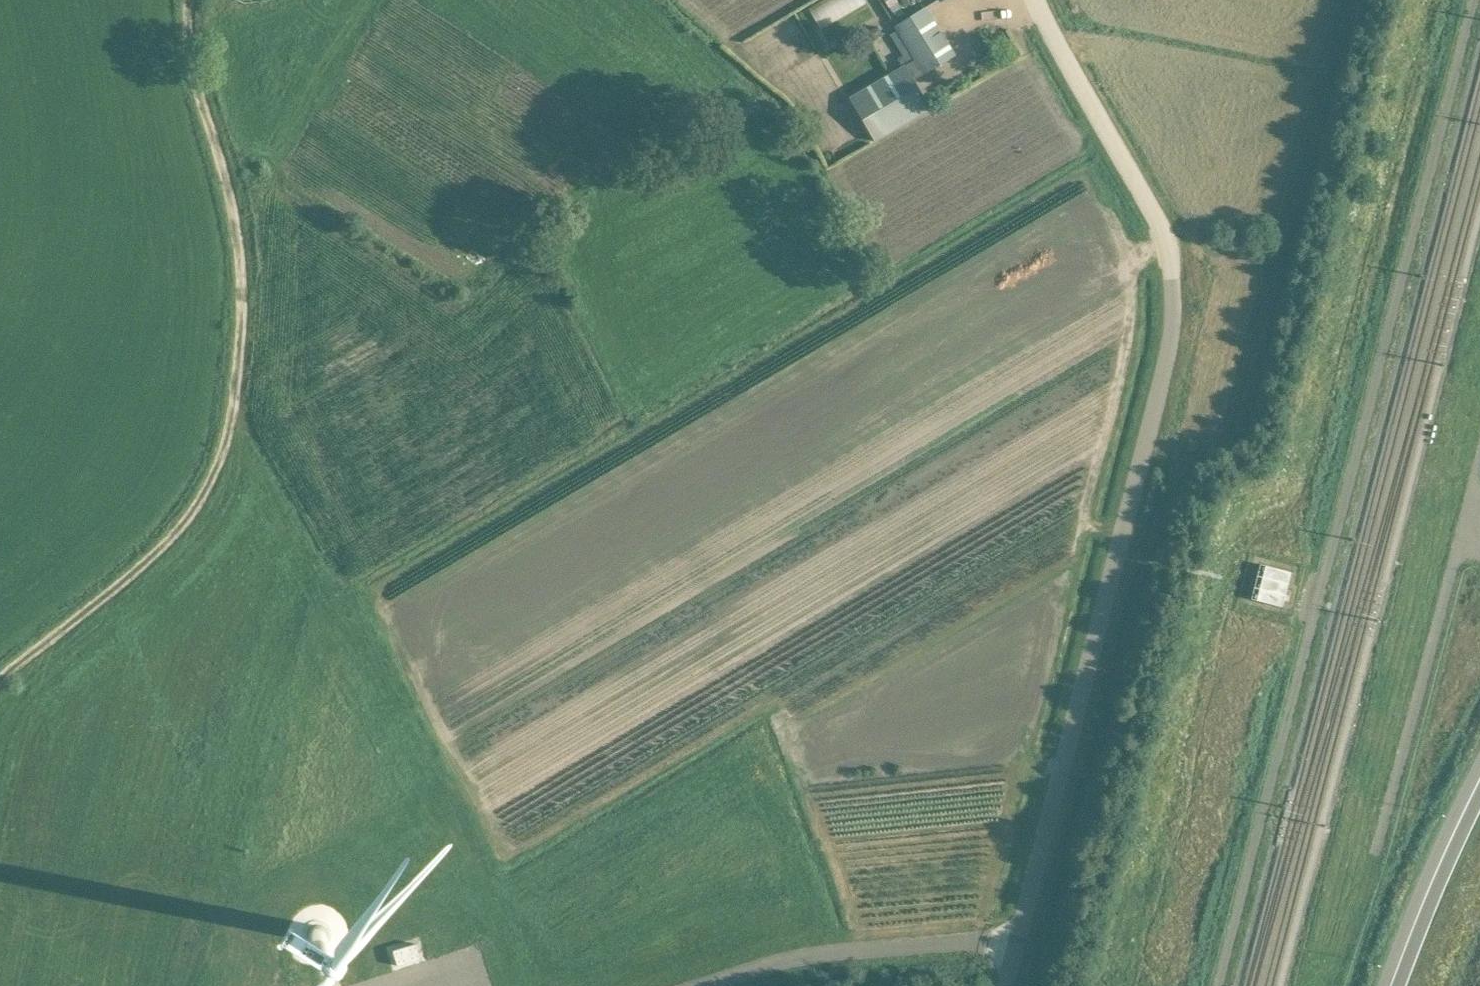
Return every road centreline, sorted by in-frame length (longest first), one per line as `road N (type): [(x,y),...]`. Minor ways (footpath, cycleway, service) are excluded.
road 1 (unclassified): [(1014,985),(1163,414),(1177,320),(1156,200),(1044,0)]
road 2 (track): [(1027,937),(833,945),(706,985)]
road 3 (motorway): [(1479,798),(1433,888),(1398,985)]

